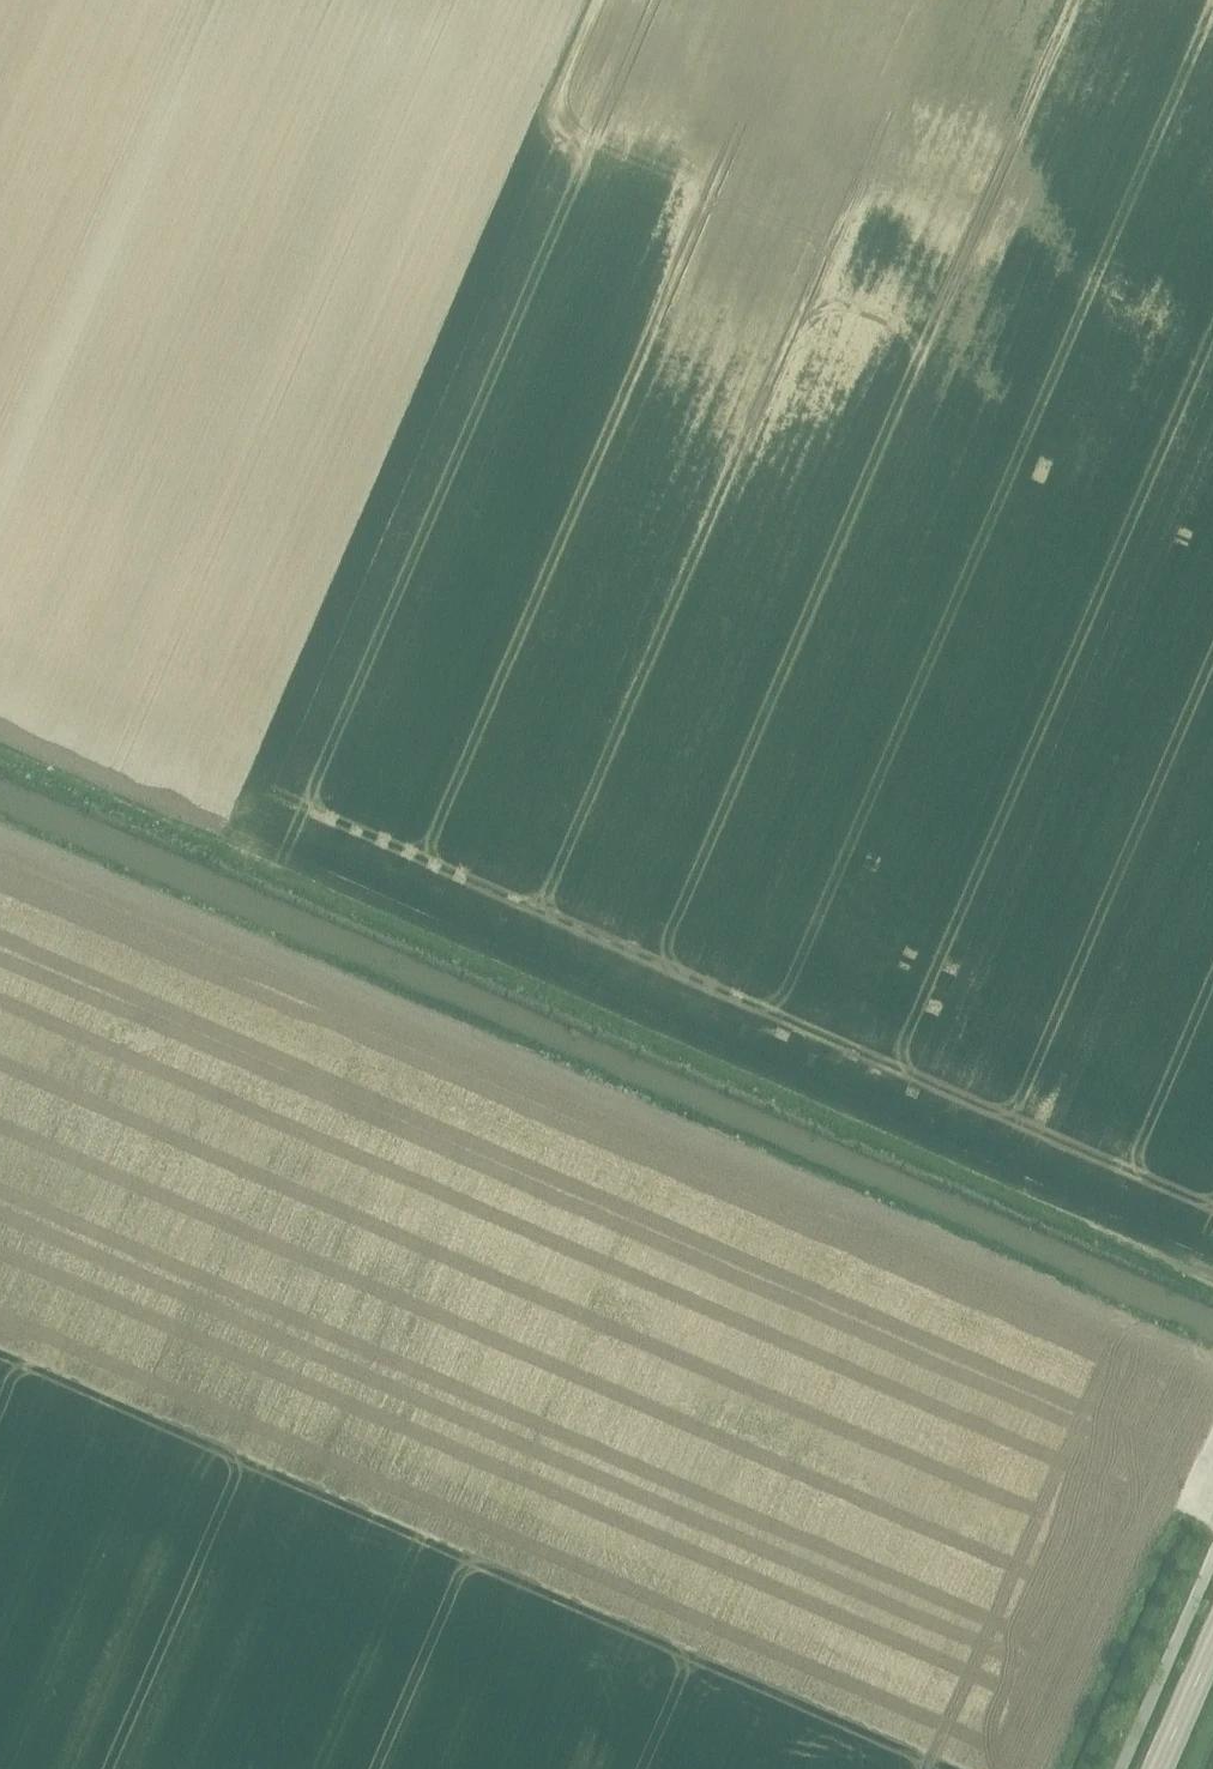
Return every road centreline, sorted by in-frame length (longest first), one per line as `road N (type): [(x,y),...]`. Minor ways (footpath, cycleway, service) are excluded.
road 1 (secondary): [(1155,1768),(1212,1636)]

